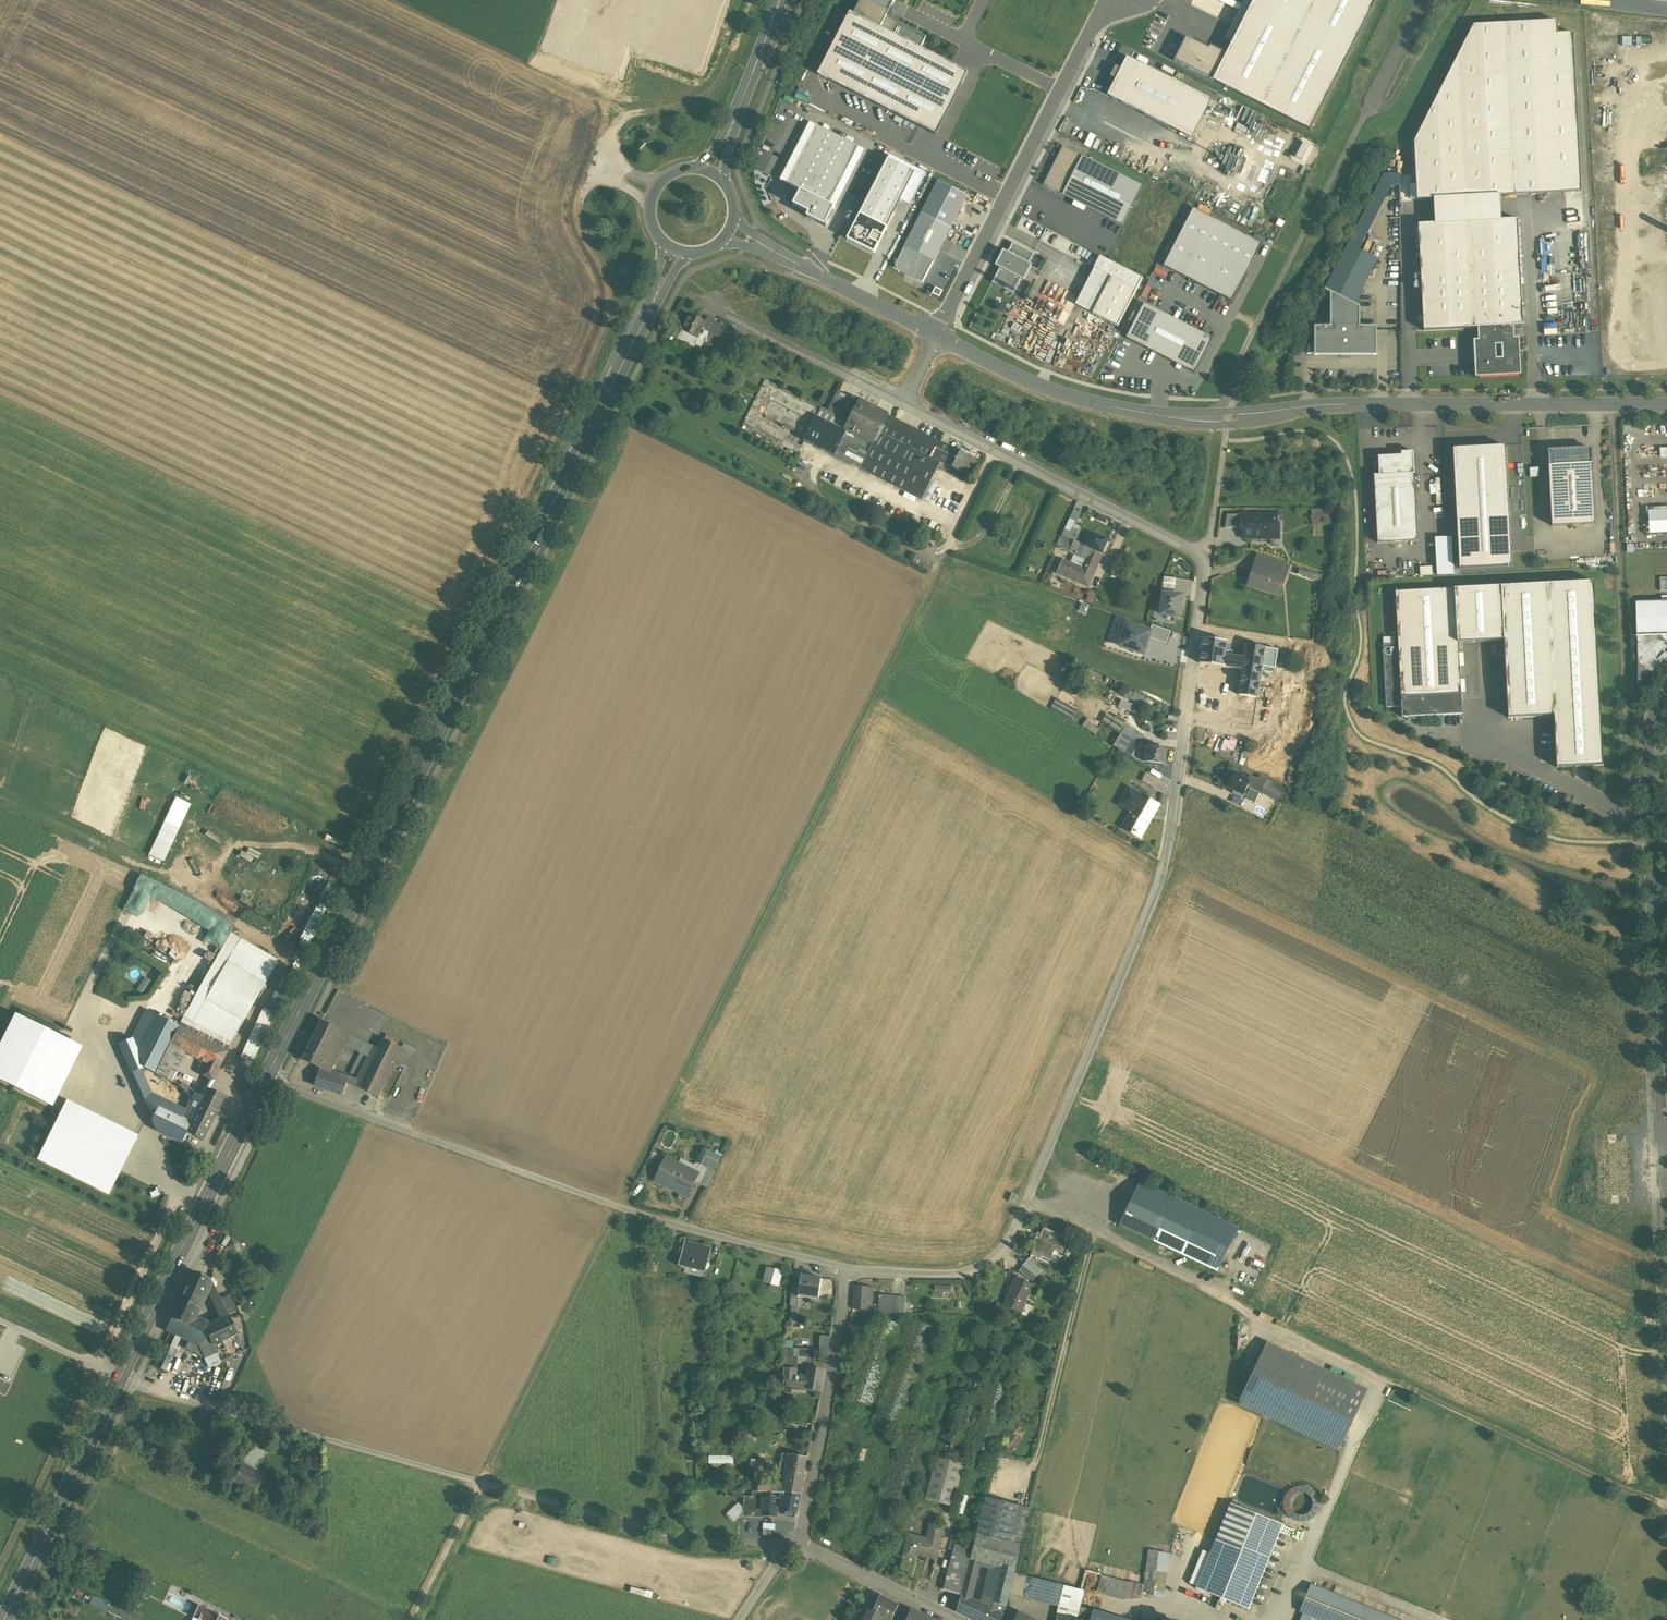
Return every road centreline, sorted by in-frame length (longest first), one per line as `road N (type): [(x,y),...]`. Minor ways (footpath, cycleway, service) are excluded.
road 1 (track): [(411,1619),(627,1213),(955,531)]
road 2 (primary): [(267,1081),(657,299)]
road 3 (unclassified): [(939,338),(1038,386),(1156,416),(1227,422),(1320,411),(1666,411)]
road 4 (residential): [(904,407),(1201,561),(1164,874)]
road 5 (track): [(1101,1245),(1666,1511)]
road 6 (residential): [(850,1277),(627,1213),(267,1081)]
road 7 (primary): [(4,1619),(267,1081)]
road 8 (track): [(792,1545),(695,1547),(283,1431)]
road 9 (track): [(1227,422),(1231,375),(1245,344),(1426,0)]
road 10 (unclassified): [(1666,694),(1646,750),(1666,1142)]
road 11 (track): [(176,1193),(0,1568)]
road 12 (residential): [(1112,0),(939,338)]
road 13 (track): [(1383,1378),(1301,1572),(1431,1619)]
road 14 (residential): [(1060,1129),(1000,1259),(934,1280),(850,1277)]
road 15 (track): [(619,176),(594,170),(613,125),(707,97),(750,0)]
road 16 (unclassified): [(1164,874),(1060,1129)]
road 17 (residential): [(792,1545),(850,1277)]
road 18 (track): [(1039,1509),(1101,1245)]
road 19 (track): [(566,415),(610,302),(574,220),(594,170)]
road 20 (residential): [(904,407),(689,300)]
road 21 (unclassified): [(767,246),(939,338)]
road 22 (track): [(816,463),(809,488),(821,504),(939,564)]
road 23 (residential): [(792,1545),(951,1619)]
road 24 (track): [(1640,952),(1649,1111)]
road 25 (track): [(1371,110),(1391,106),(1455,0)]
road 26 (primary): [(737,117),(780,0)]
road 27 (track): [(947,549),(976,549),(1020,467)]

